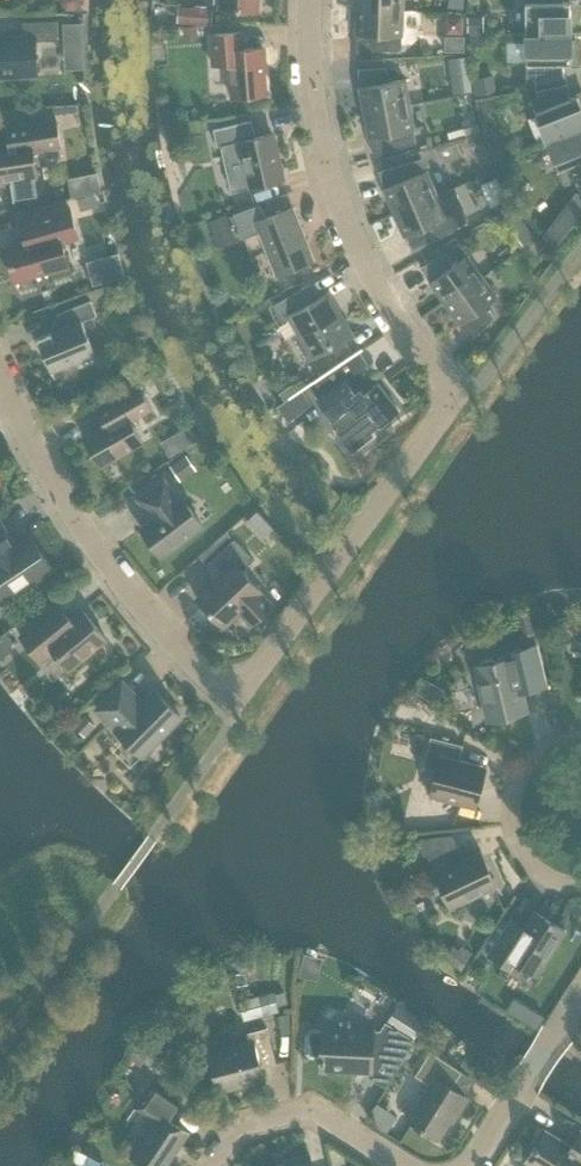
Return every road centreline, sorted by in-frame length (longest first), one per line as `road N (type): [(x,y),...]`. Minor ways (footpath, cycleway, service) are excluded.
road 1 (residential): [(239,695),(457,396),(395,311),(348,224),(317,103),(312,0)]
road 2 (residential): [(239,695),(211,682),(173,642),(72,518),(0,372)]
road 3 (residential): [(209,1165),(238,1123),(315,1105),(410,1165)]
road 4 (residential): [(580,887),(536,871),(510,826),(522,775),(539,756),(580,741)]
road 5 (residential): [(470,1165),(547,1047)]

